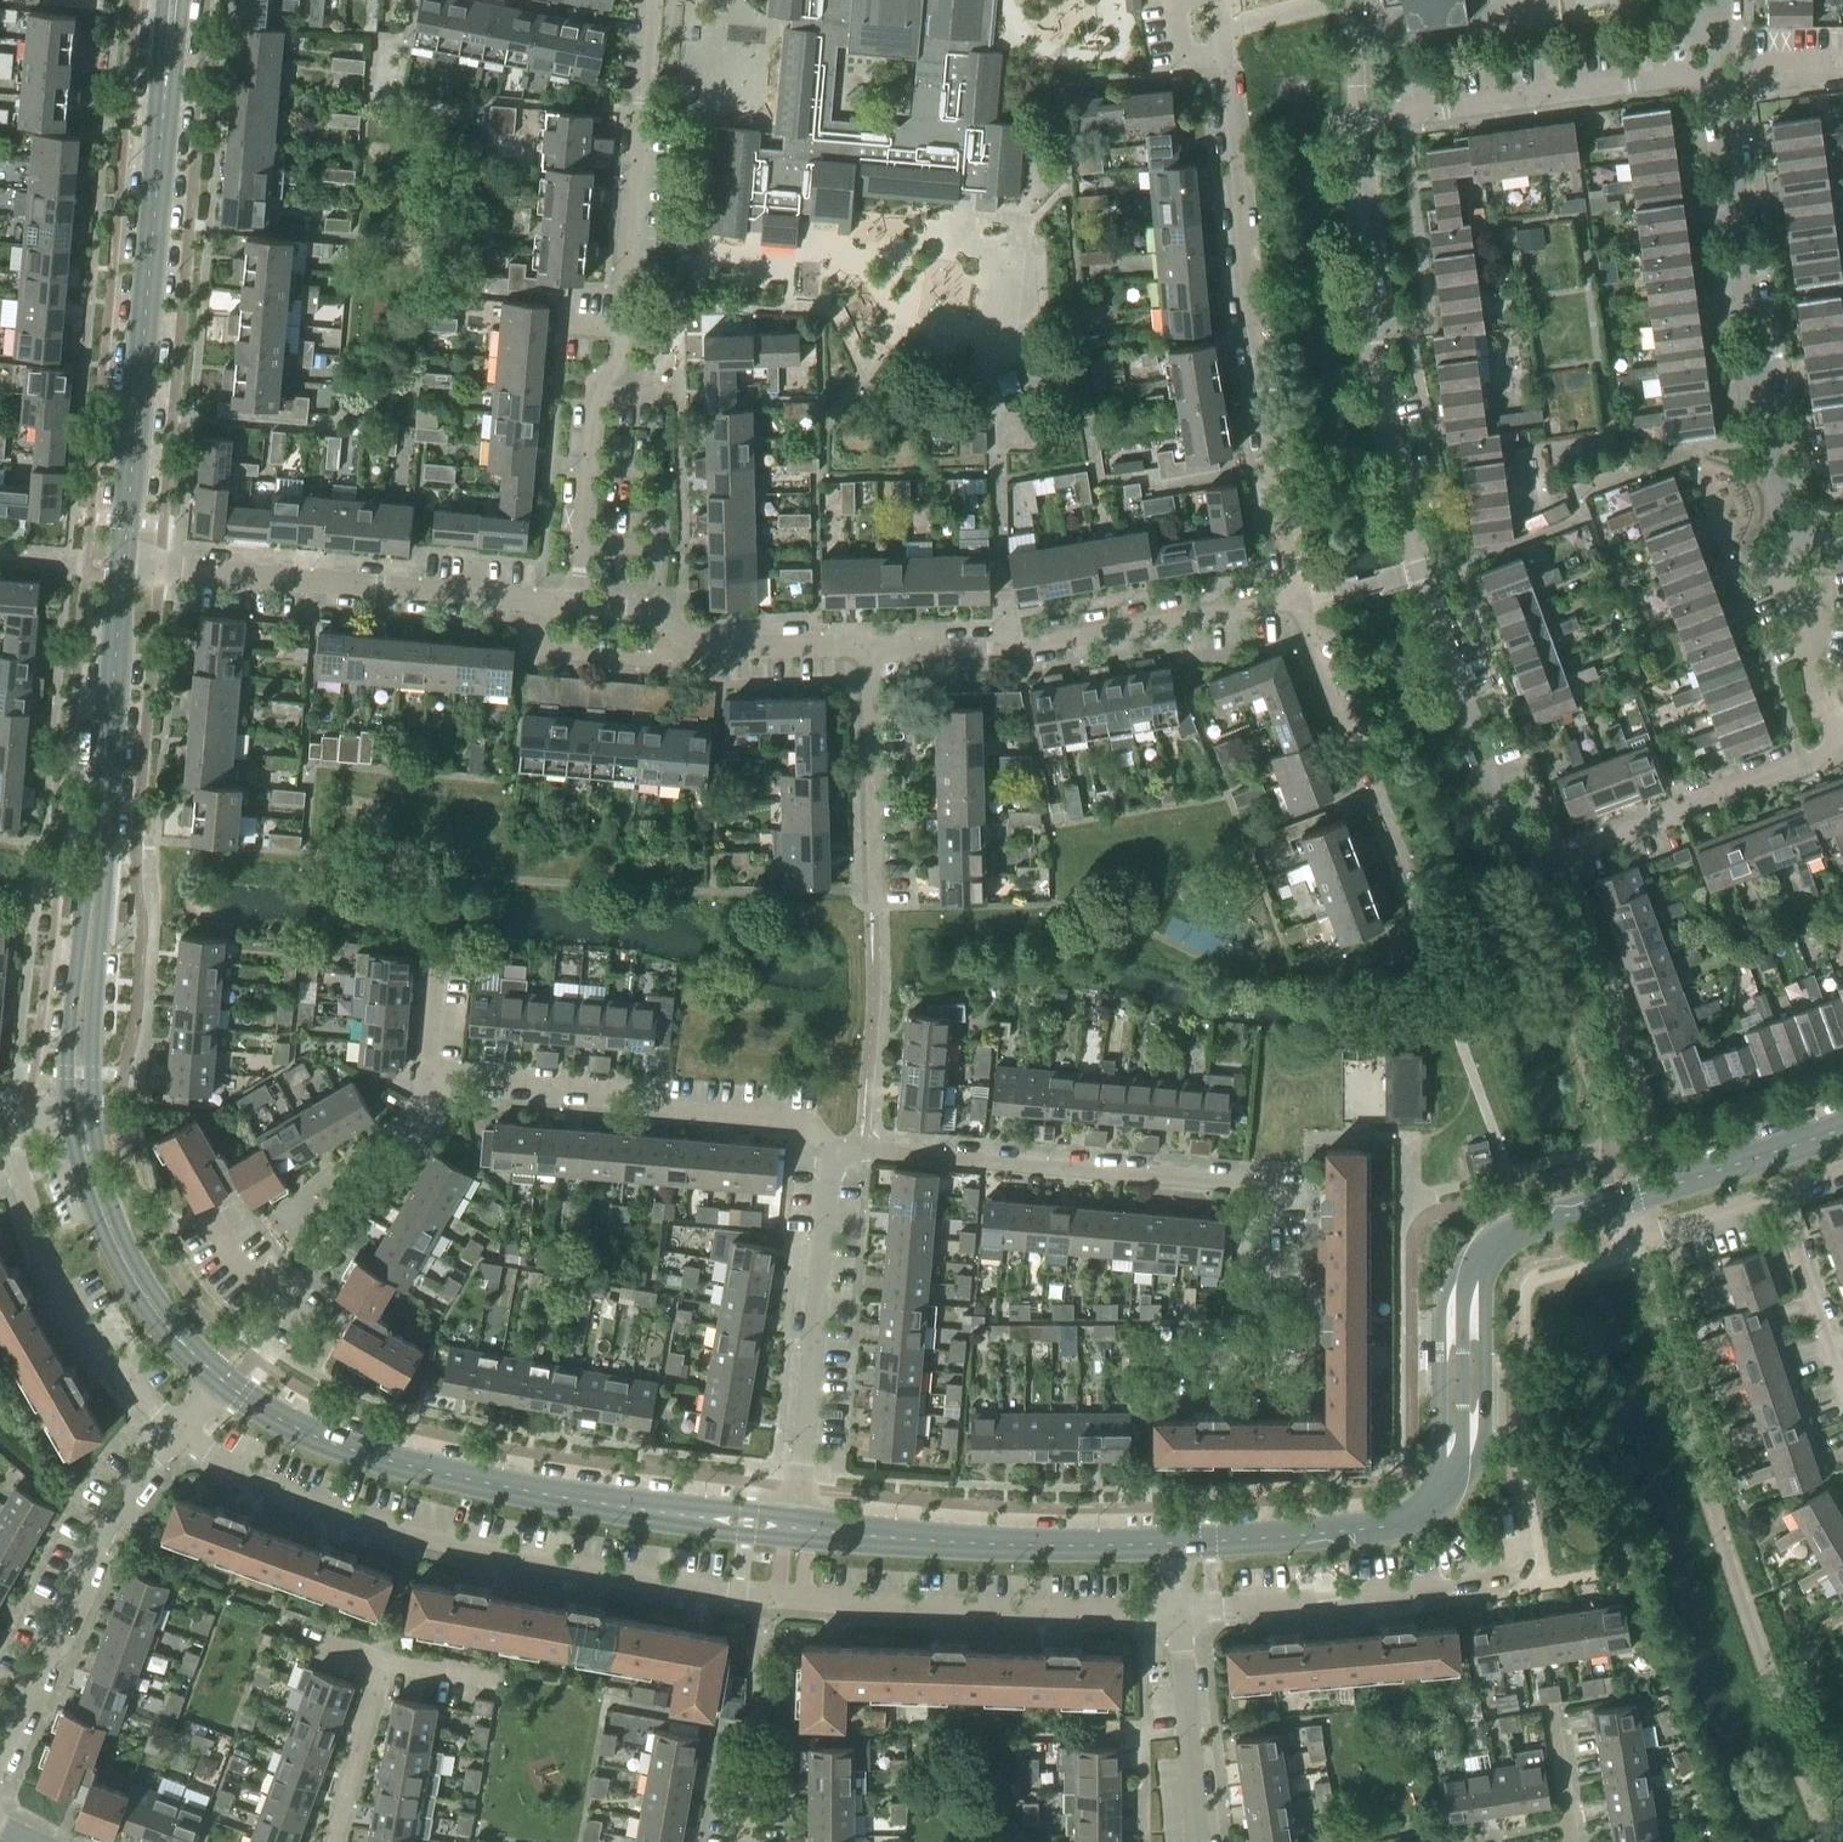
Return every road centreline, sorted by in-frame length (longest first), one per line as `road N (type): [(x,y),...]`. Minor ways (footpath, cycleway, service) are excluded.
road 1 (residential): [(175,1436),(323,1510),(610,1576),(880,1605),(1176,1608)]
road 2 (residential): [(1523,876),(1419,571),(1389,450),(1369,333),(1358,117)]
road 3 (residential): [(1162,1360),(1247,1360),(1267,1346),(1267,1206),(1252,1186),(888,1149),(839,1154)]
road 4 (tertiary): [(1625,1201),(1514,1231),(1474,1263),(1464,1290),(1459,1476),(1430,1510),(1367,1527),(1173,1542)]
road 5 (residential): [(1828,1841),(1699,1471),(1634,1236)]
road 6 (residential): [(577,604),(597,401),(620,359),(651,0)]
road 7 (tertiary): [(796,1528),(632,1508),(404,1465),(331,1444),(219,1379)]
road 8 (tertiary): [(120,565),(172,0)]
road 9 (residential): [(1297,598),(1252,331),(1227,70),(1218,53)]
road 10 (tertiary): [(81,1110),(120,565)]
road 11 (residential): [(1790,547),(1720,72)]
road 12 (residential): [(867,651),(1020,647),(1297,598)]
road 13 (residential): [(439,1110),(466,1079),(626,1091),(660,1106),(800,1119),(839,1154)]
road 14 (residential): [(540,602),(120,565)]
road 15 (residential): [(796,1528),(829,1171),(839,1154)]
road 16 (tertiary): [(1173,1542),(989,1545),(796,1528)]
road 17 (residential): [(1720,72),(1358,117)]
road 18 (residential): [(0,1753),(97,1543),(124,1496),(175,1436)]
road 19 (residential): [(10,1120),(41,1243),(64,1296),(107,1360),(175,1436)]
road 20 (residential): [(1523,876),(1809,758),(1822,751),(1825,734)]
road 21 (residential): [(1412,916),(1297,598)]
road 22 (residential): [(1176,1608),(1450,1583),(1503,1557)]
road 23 (tertiary): [(219,1379),(161,1317),(115,1240),(81,1110)]
road 24 (residential): [(274,1305),(439,1110)]
road 25 (residential): [(876,898),(867,651)]
road 26 (residential): [(1176,1608),(1195,1841)]
road 27 (tertiary): [(1842,1127),(1625,1201)]
road 28 (residential): [(1842,1392),(1776,1191)]
road 29 (residential): [(678,636),(720,647),(867,651)]
road 30 (residential): [(1825,734),(1790,547)]
road 31 (residential): [(540,602),(539,639),(556,650),(653,658),(678,636)]
road 32 (residential): [(333,1841),(383,1660)]
road 33 (residential): [(439,1110),(429,1059),(438,962)]
road 34 (residential): [(1634,1236),(1776,1191)]
road 35 (residential): [(1571,1841),(1550,1710)]

